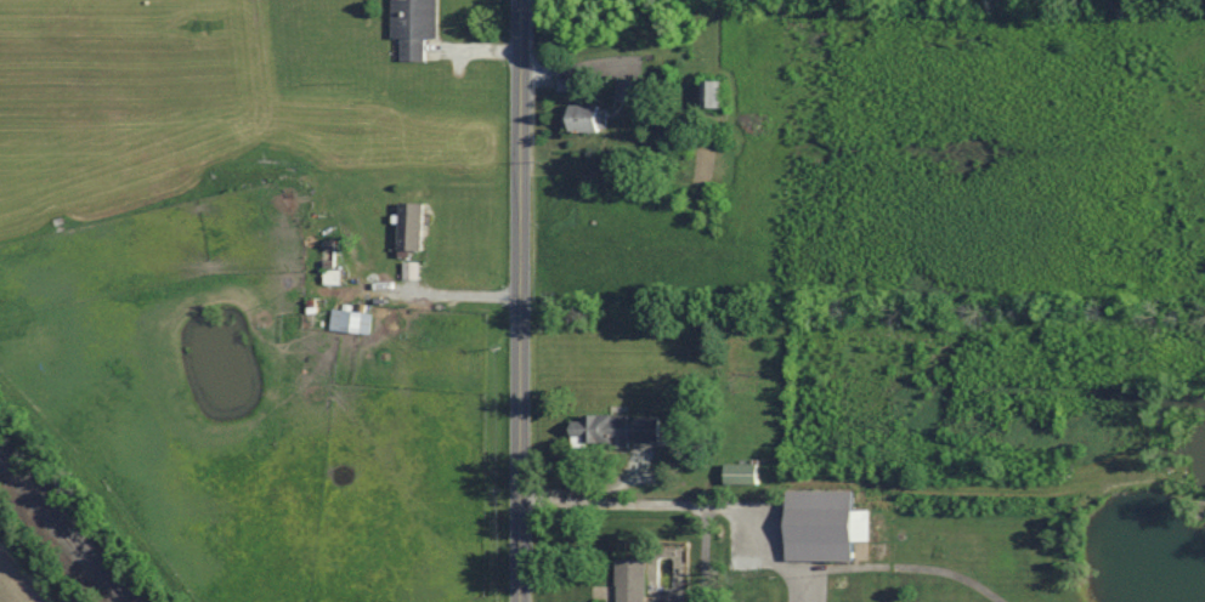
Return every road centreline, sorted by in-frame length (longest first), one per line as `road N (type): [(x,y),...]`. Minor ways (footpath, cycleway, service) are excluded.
road 1 (residential): [(519,601),(521,0)]

